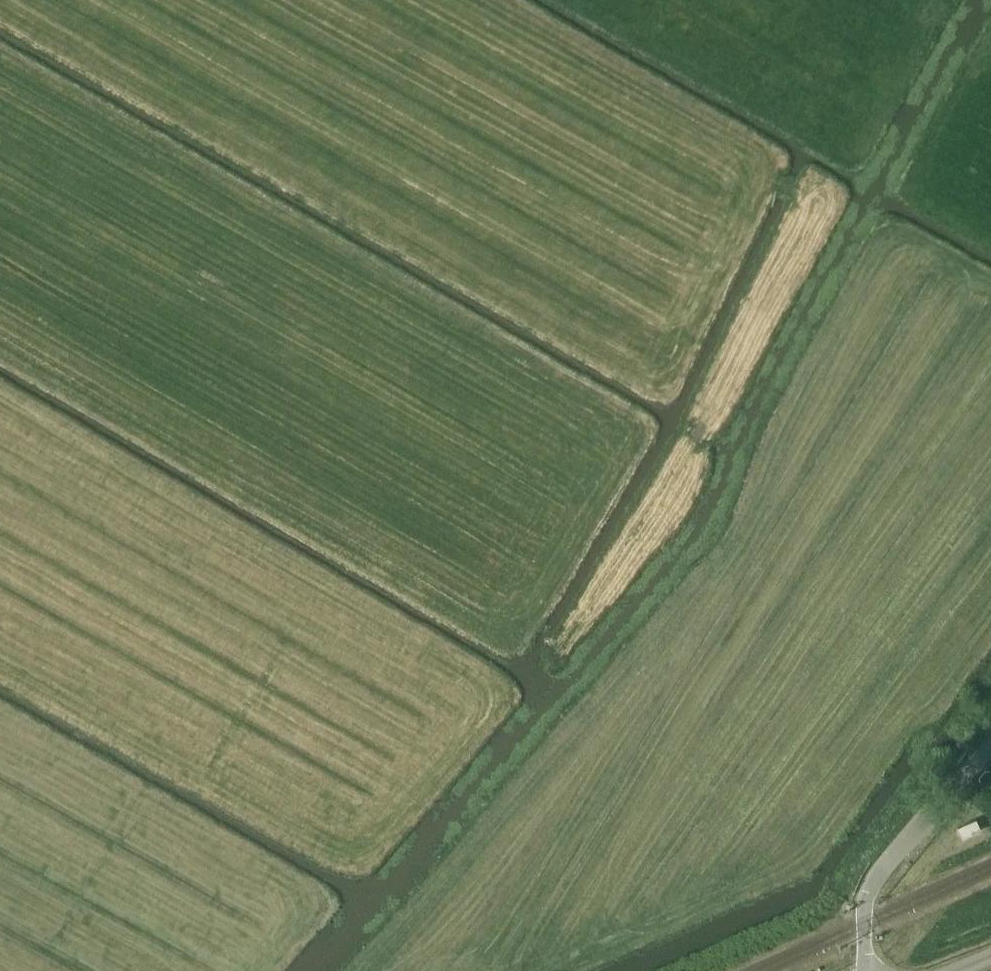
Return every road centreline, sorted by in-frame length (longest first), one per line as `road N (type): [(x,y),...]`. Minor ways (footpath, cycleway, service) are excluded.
road 1 (unclassified): [(990,735),(865,875),(856,970)]

